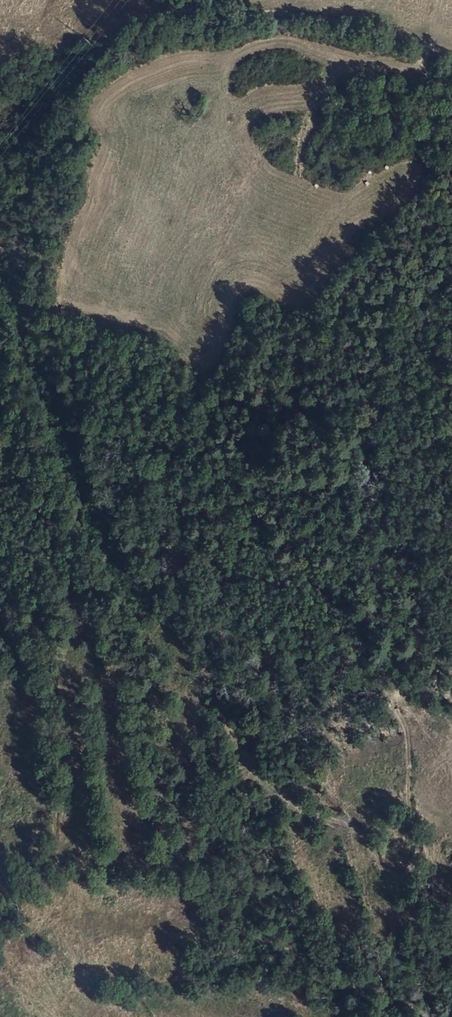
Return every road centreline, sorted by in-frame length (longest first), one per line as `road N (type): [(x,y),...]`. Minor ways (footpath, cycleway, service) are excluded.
road 1 (track): [(451,58),(370,28),(267,10),(147,32),(89,56),(23,69),(0,91)]

